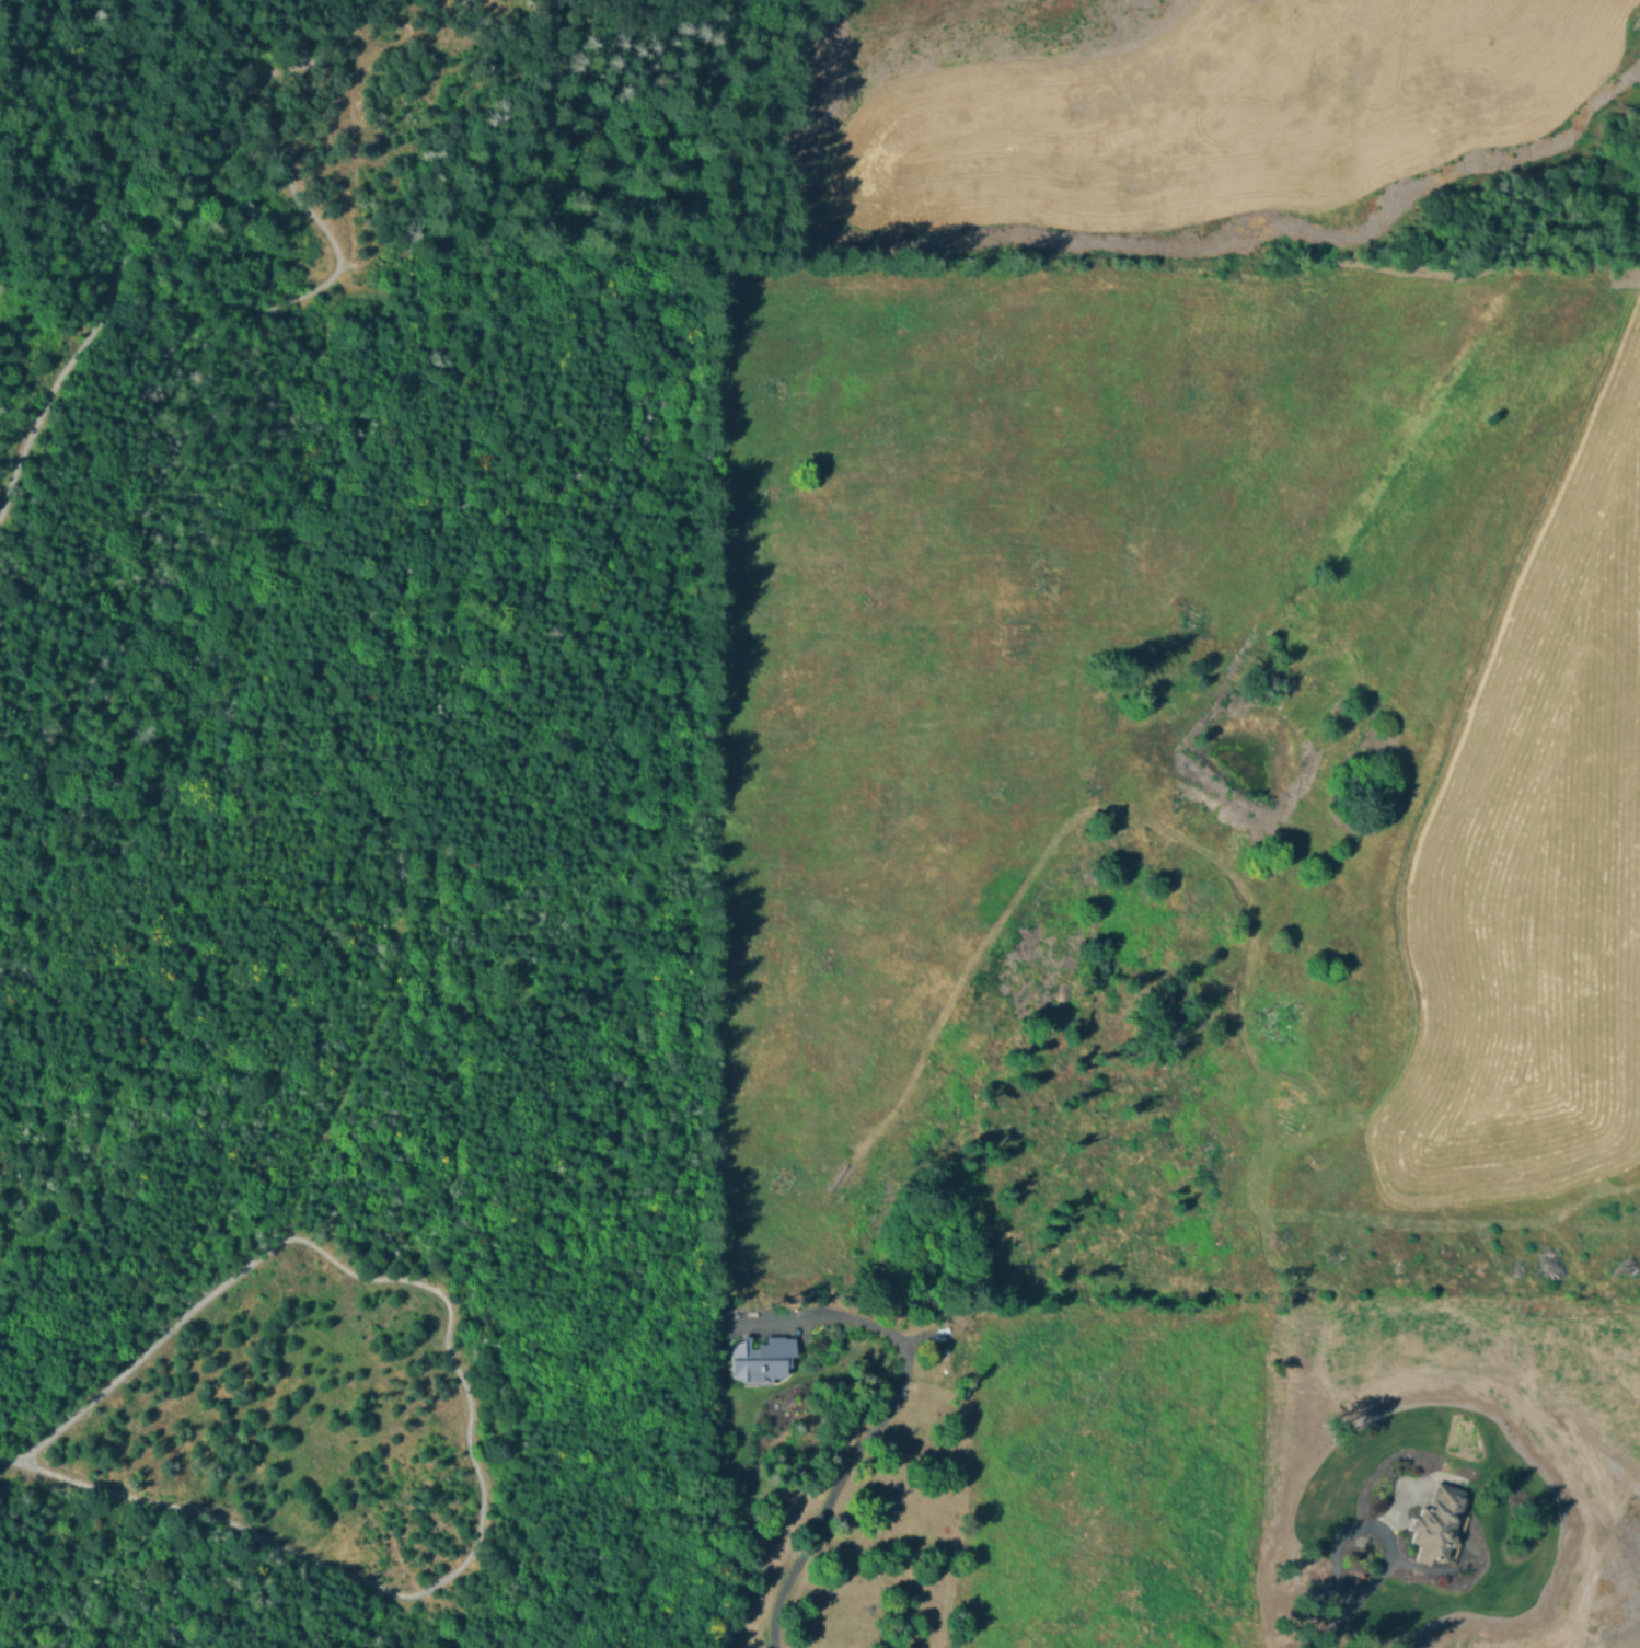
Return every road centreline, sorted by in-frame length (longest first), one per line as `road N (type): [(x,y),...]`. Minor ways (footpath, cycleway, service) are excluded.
road 1 (residential): [(799,1317),(885,1333),(905,1376),(901,1397),(844,1466),(774,1611),(775,1647)]

